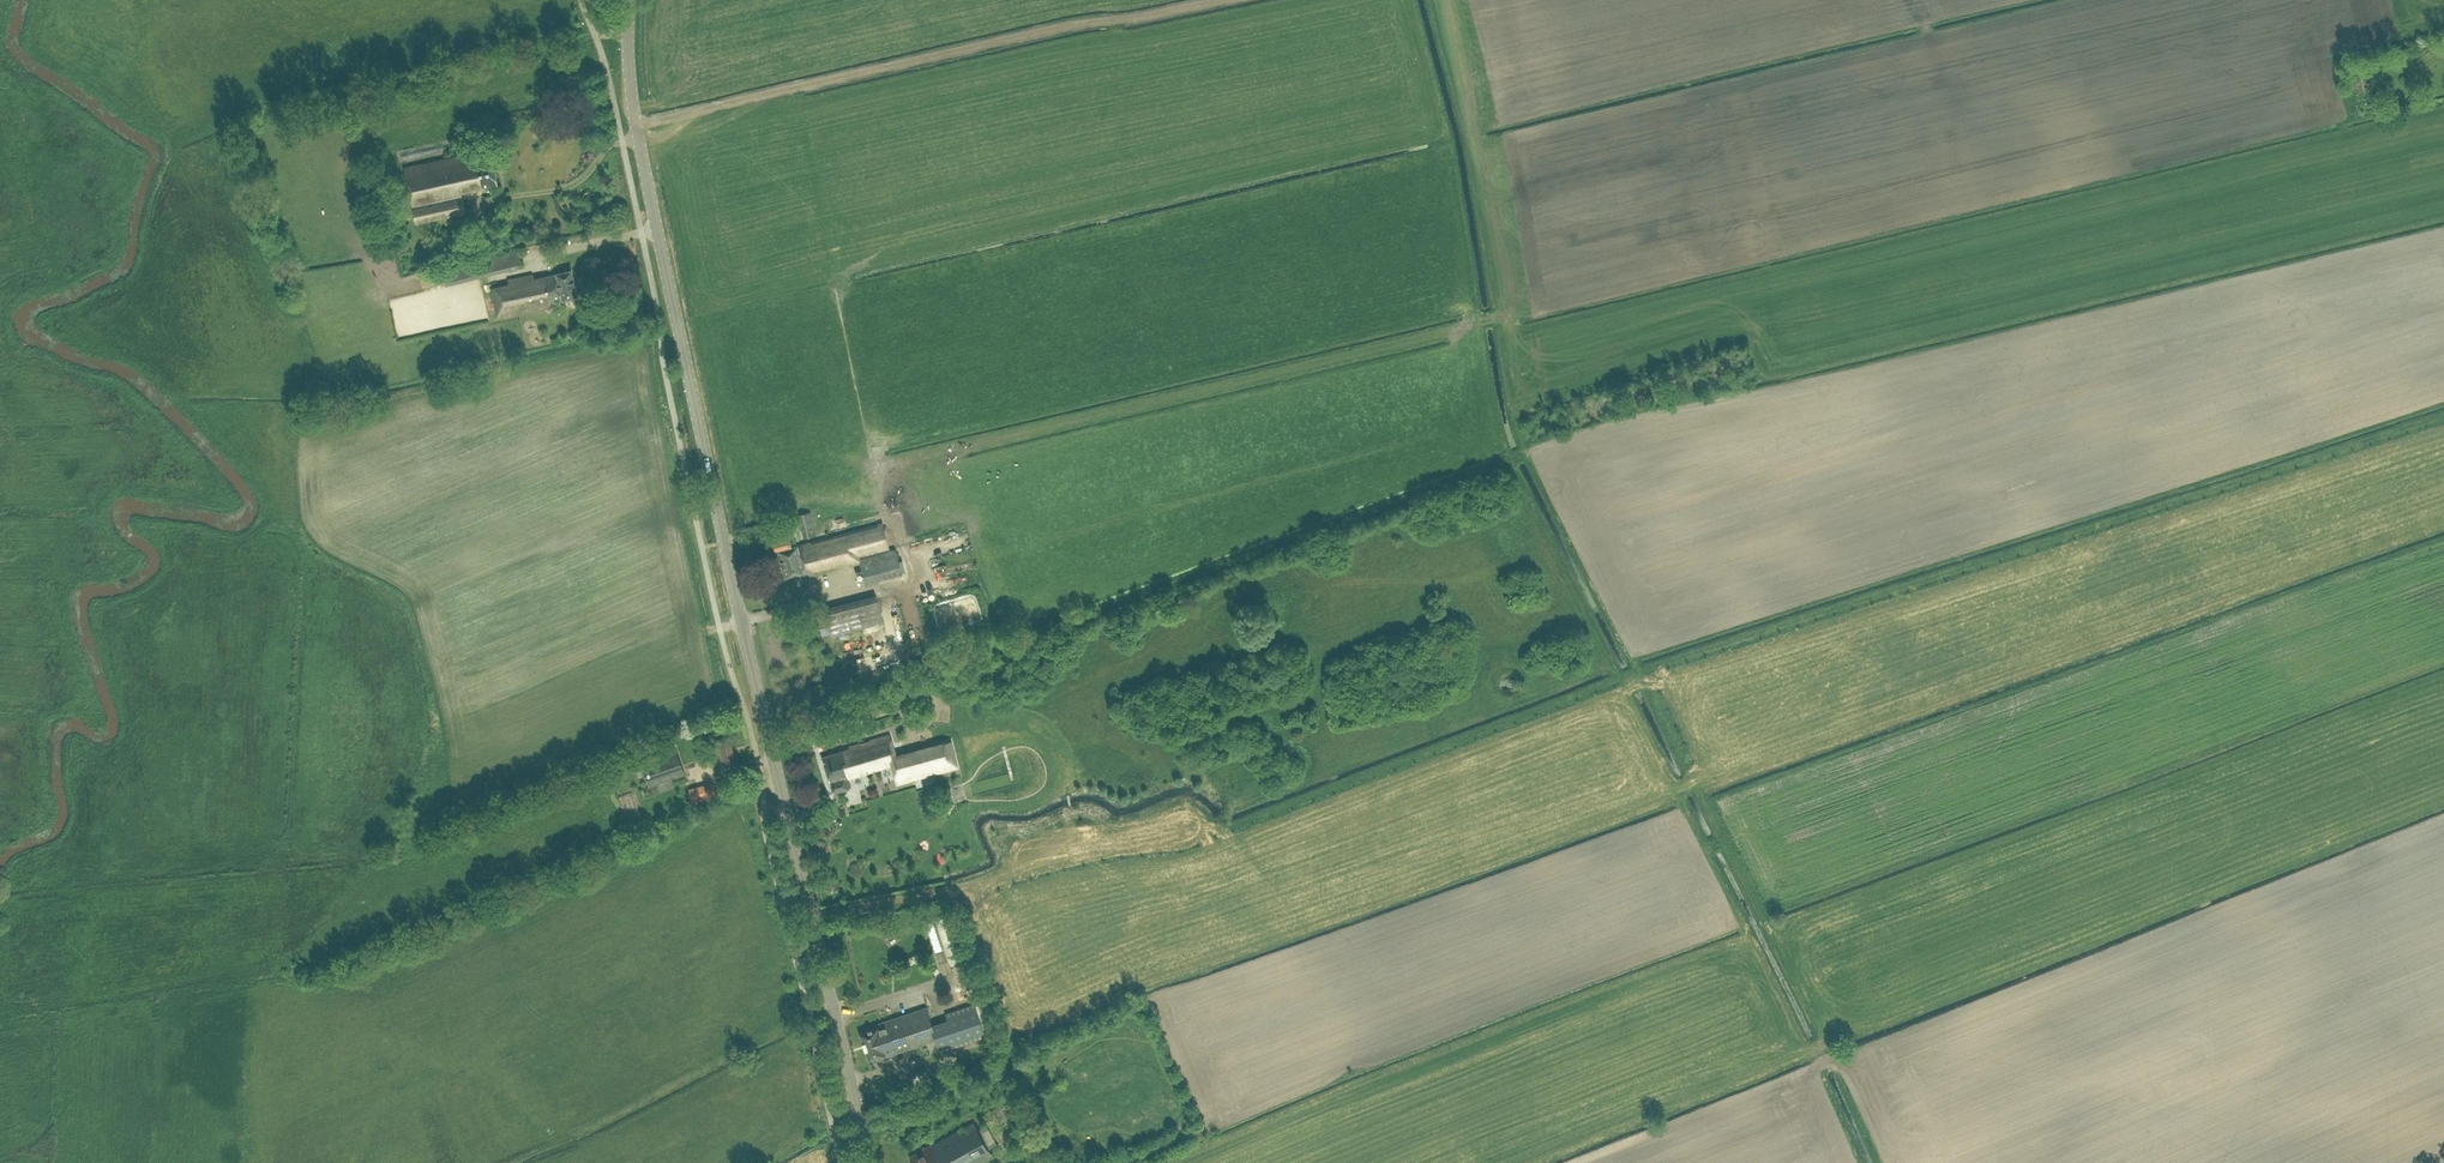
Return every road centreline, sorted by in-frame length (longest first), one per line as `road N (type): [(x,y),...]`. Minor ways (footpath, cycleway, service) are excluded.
road 1 (secondary): [(869,1162),(637,136),(630,0)]
road 2 (track): [(635,123),(1216,0)]
road 3 (track): [(956,887),(812,918)]

